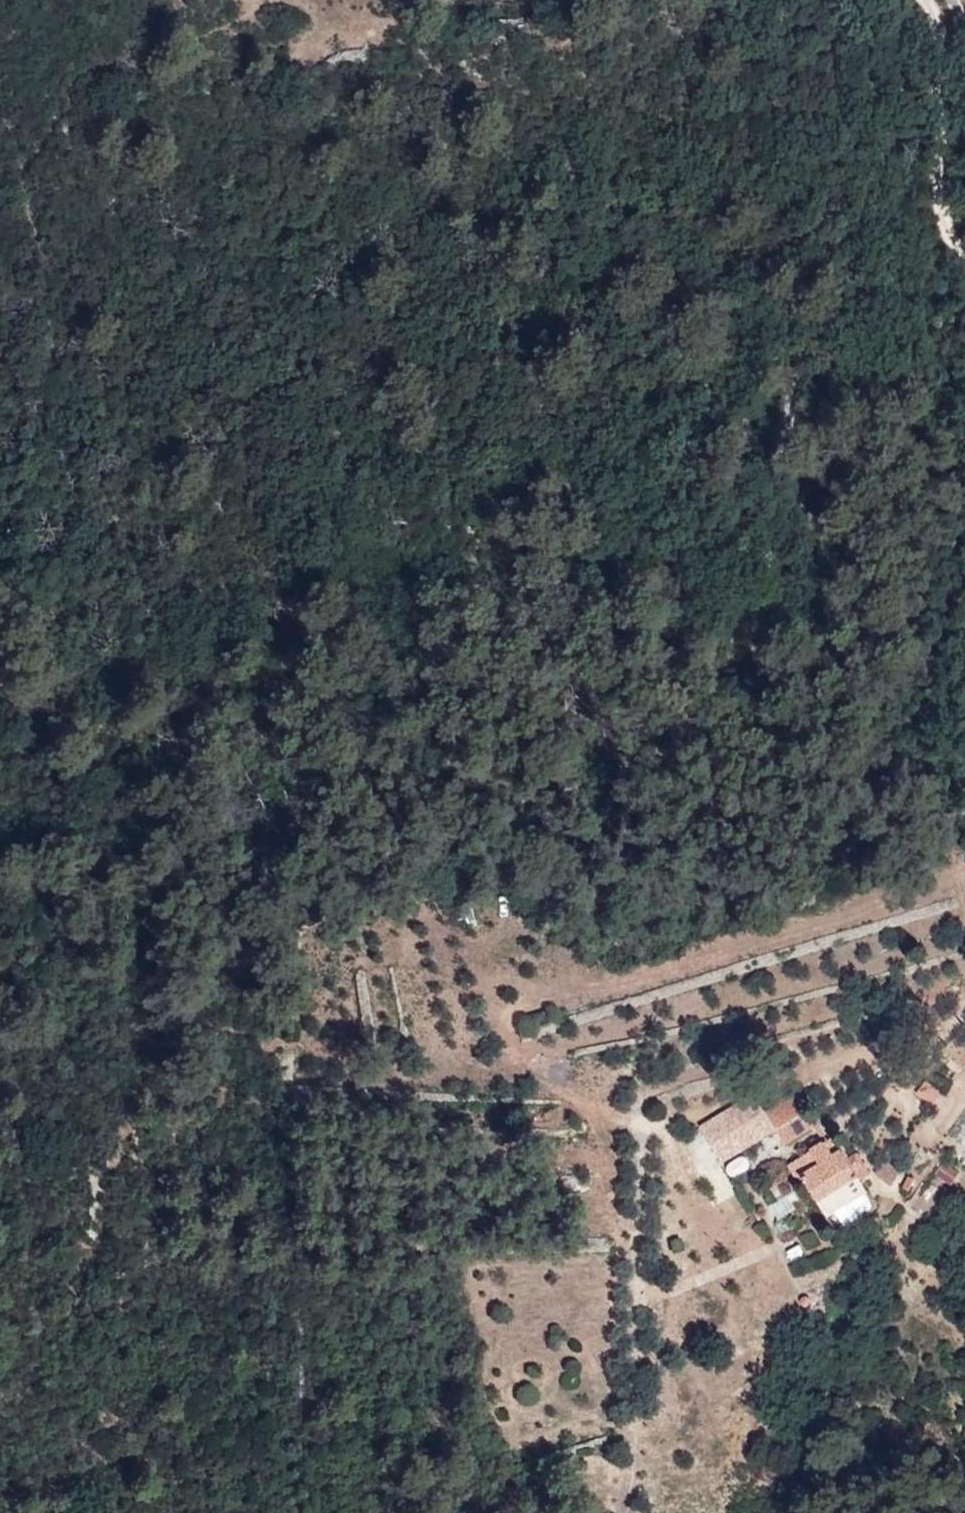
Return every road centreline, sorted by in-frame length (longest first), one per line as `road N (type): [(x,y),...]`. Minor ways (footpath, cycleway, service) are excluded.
road 1 (track): [(964,257),(942,221),(936,184),(958,26),(952,0)]

